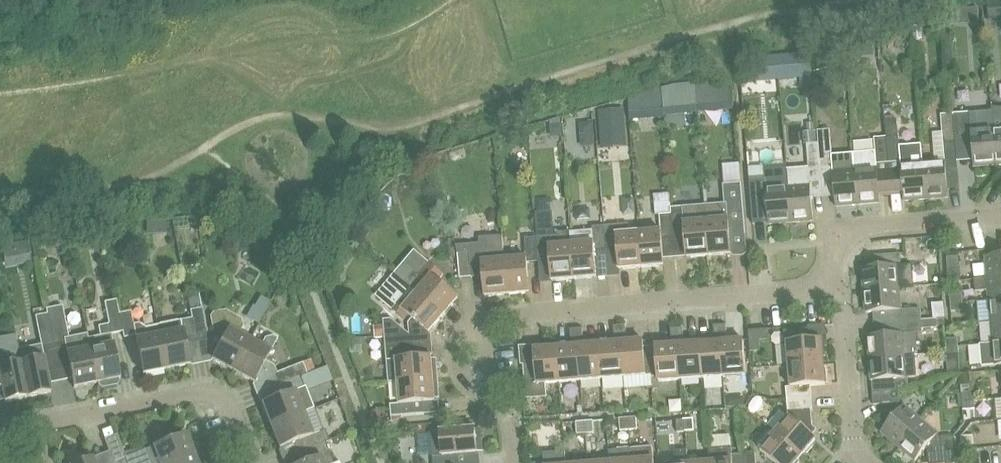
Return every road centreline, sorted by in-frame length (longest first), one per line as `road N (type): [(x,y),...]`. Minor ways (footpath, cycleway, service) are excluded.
road 1 (residential): [(513,462),(510,426),(486,391),(487,319),(841,288)]
road 2 (residential): [(250,462),(227,404),(202,394),(0,433)]
road 3 (residential): [(1000,216),(851,232),(839,254),(841,288)]
road 4 (residential): [(862,462),(841,288)]

